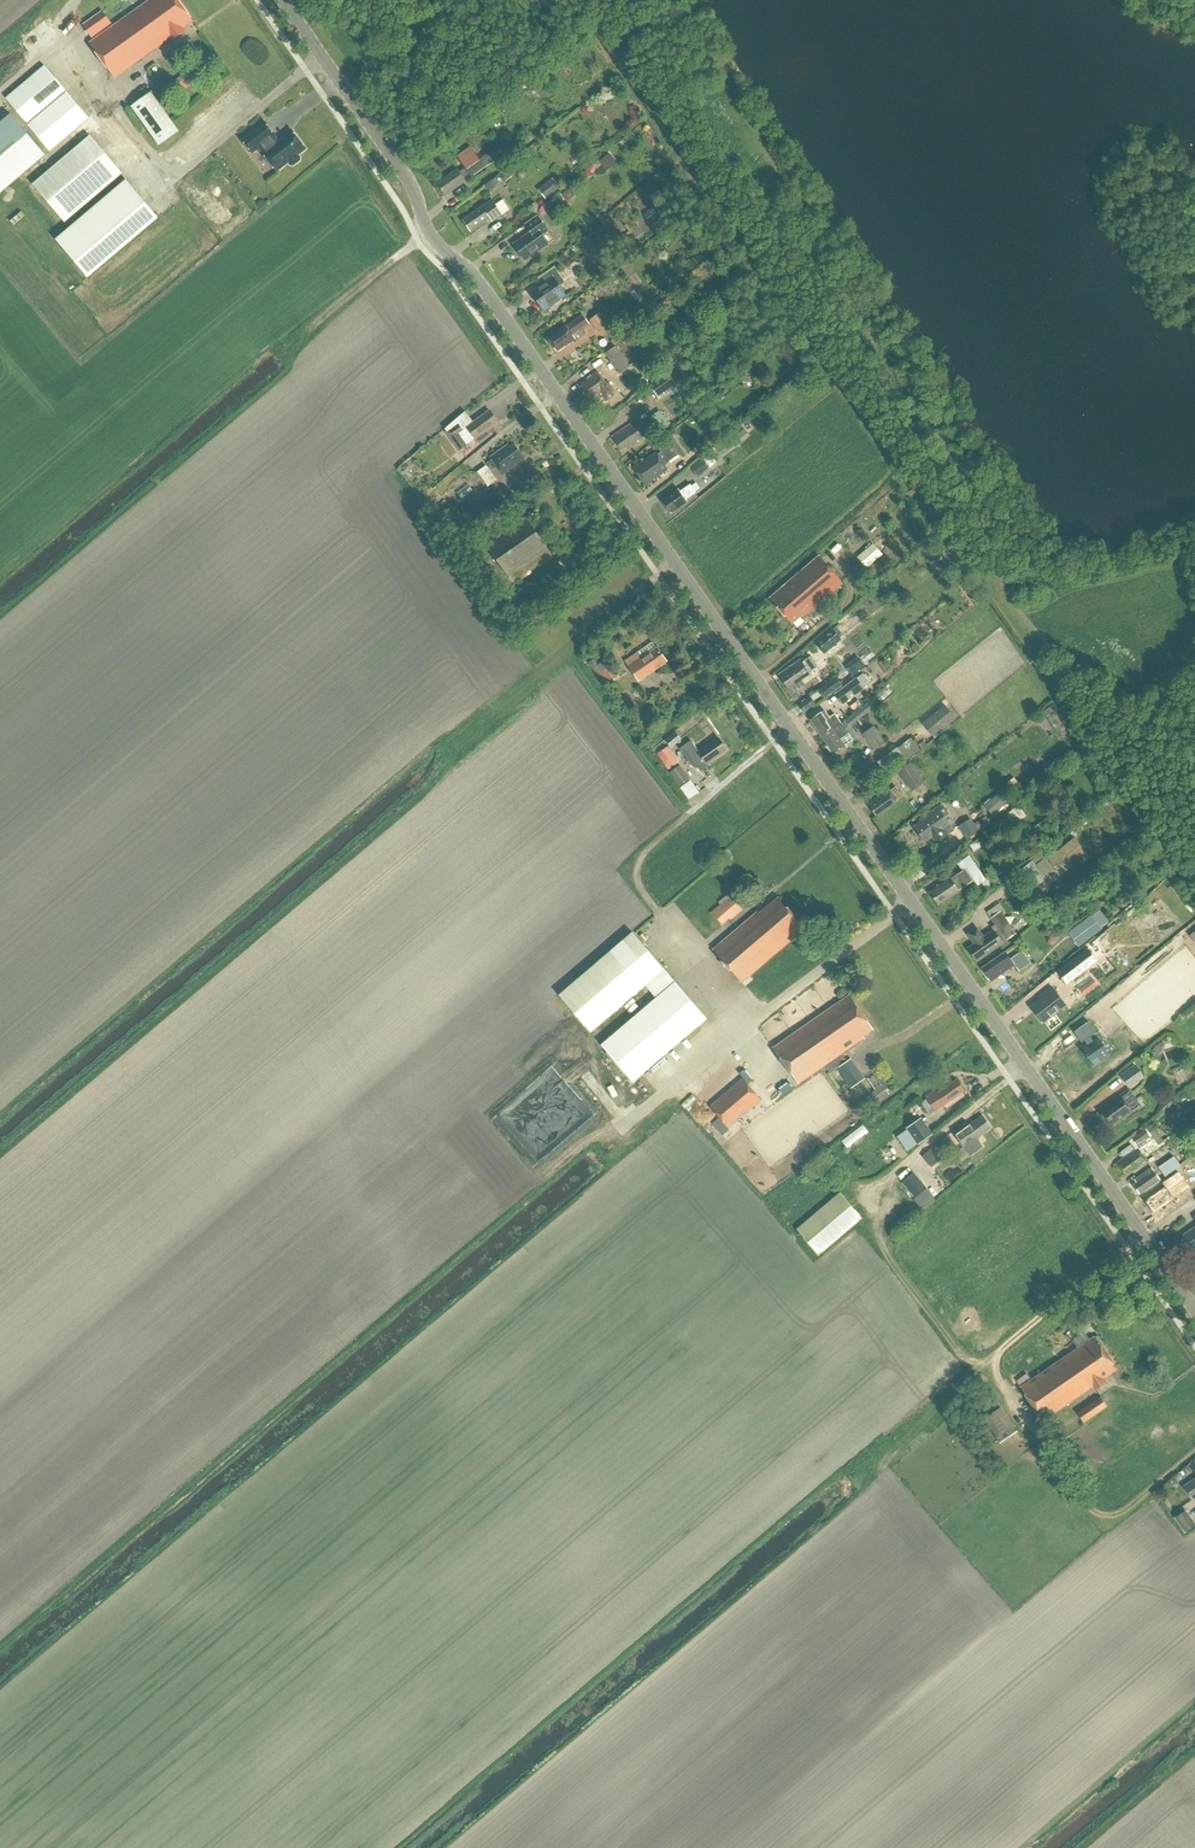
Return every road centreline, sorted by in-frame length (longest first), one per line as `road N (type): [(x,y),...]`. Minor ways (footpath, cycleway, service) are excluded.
road 1 (tertiary): [(1194,1309),(477,278),(431,239),(415,191),(283,0)]

